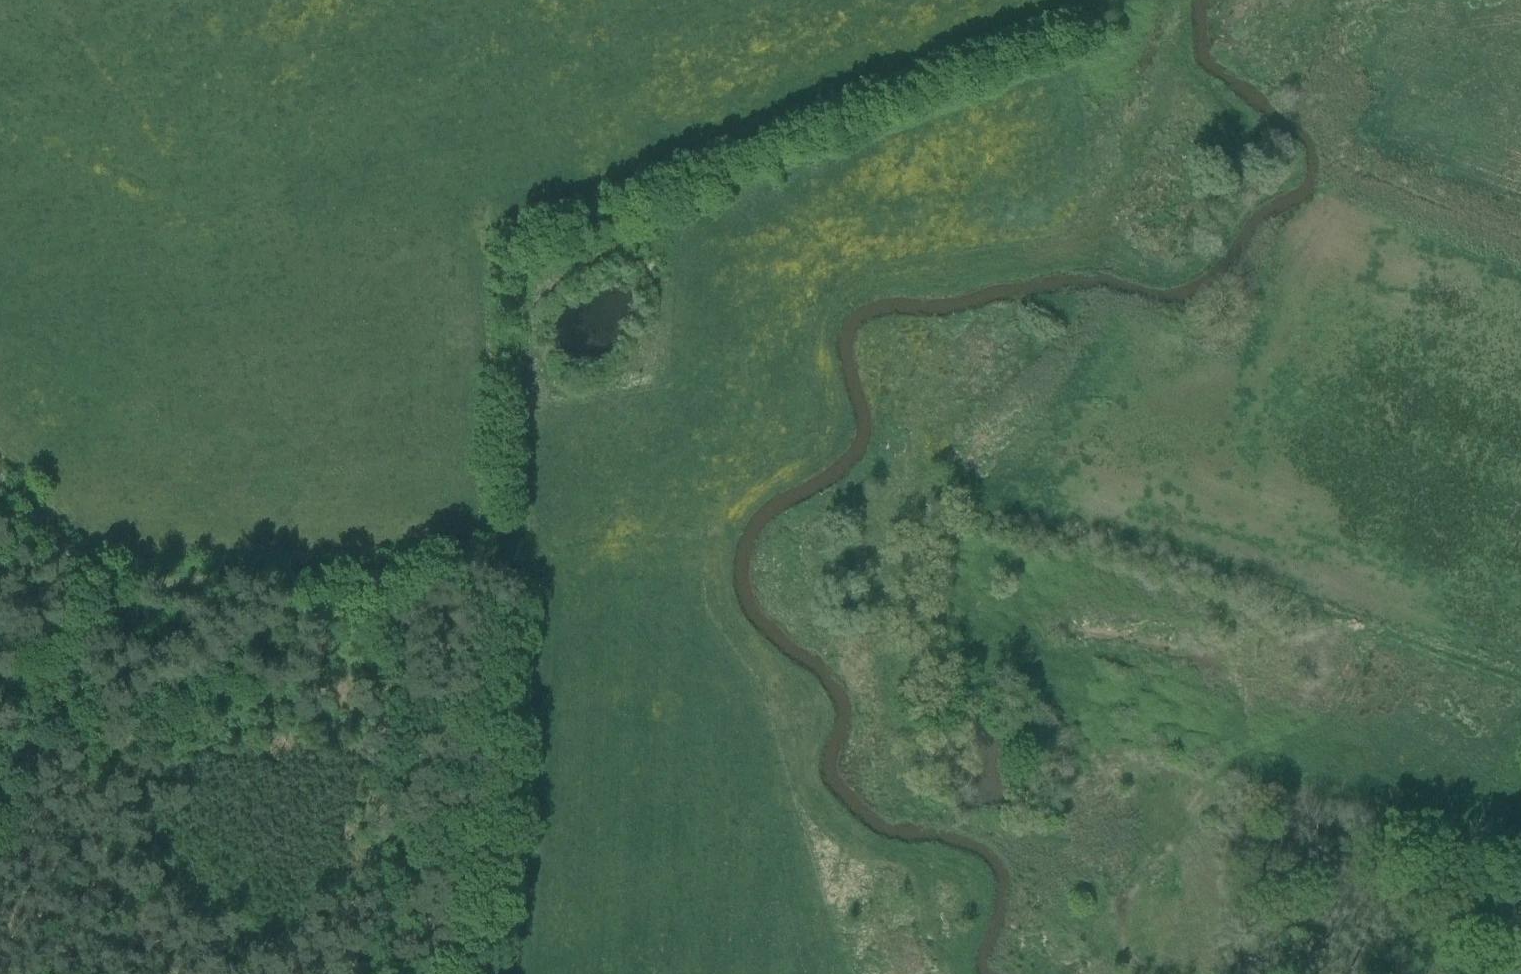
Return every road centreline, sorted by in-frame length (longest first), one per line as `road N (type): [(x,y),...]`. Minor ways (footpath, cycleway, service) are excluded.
road 1 (track): [(389,574),(92,585),(0,484)]
road 2 (track): [(389,574),(0,748)]
road 3 (track): [(383,973),(403,925),(409,883),(385,808),(389,574)]
road 4 (track): [(92,585),(0,735)]

